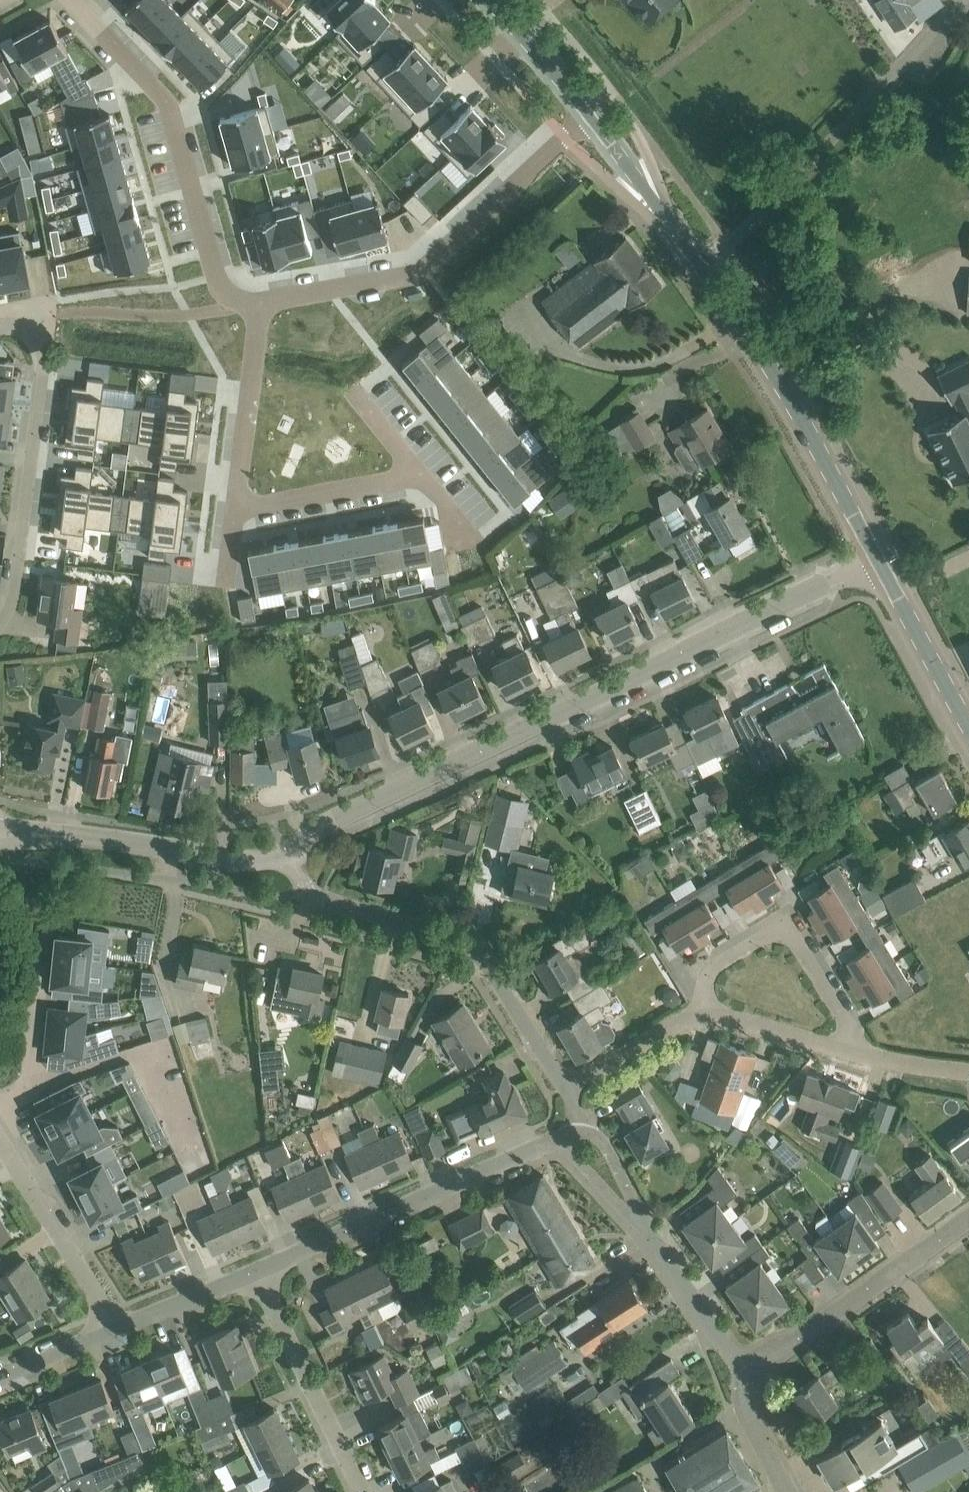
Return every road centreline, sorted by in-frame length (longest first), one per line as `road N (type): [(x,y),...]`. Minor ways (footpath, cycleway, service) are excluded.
road 1 (secondary): [(876,557),(779,381),(588,113)]
road 2 (tertiary): [(457,762),(876,557)]
road 3 (residential): [(259,303),(416,273),(588,113)]
road 4 (residential): [(565,1087),(485,962),(456,940),(308,890),(284,853)]
road 5 (residential): [(77,0),(168,104),(218,280),(236,299),(259,303)]
road 6 (residential): [(0,329),(34,345),(45,366),(16,605),(0,630)]
road 7 (residential): [(258,1267),(561,1137)]
road 8 (tertiary): [(284,853),(236,859),(0,832)]
road 9 (residential): [(745,1370),(968,1215)]
road 10 (residential): [(825,1043),(835,1004),(794,928),(783,924),(715,962),(703,1006)]
road 11 (residential): [(361,1491),(258,1267)]
road 12 (residential): [(109,1330),(94,1290),(0,1143)]
road 13 (residential): [(0,1108),(31,1088),(47,913)]
road 14 (residential): [(259,303),(234,505)]
road 15 (secondary): [(968,731),(876,557)]
road 16 (tertiary): [(457,762),(334,817),(284,853)]
road 17 (residential): [(234,505),(419,472)]
road 18 (residential): [(745,1370),(635,1219)]
road 19 (residential): [(109,1330),(258,1267)]
road 20 (residential): [(703,1006),(565,1087)]
road 21 (secondary): [(588,113),(490,0)]
road 22 (residential): [(968,1073),(825,1043)]
road 23 (residential): [(794,1491),(743,1406),(745,1370)]
road 24 (residential): [(825,1043),(703,1006)]

